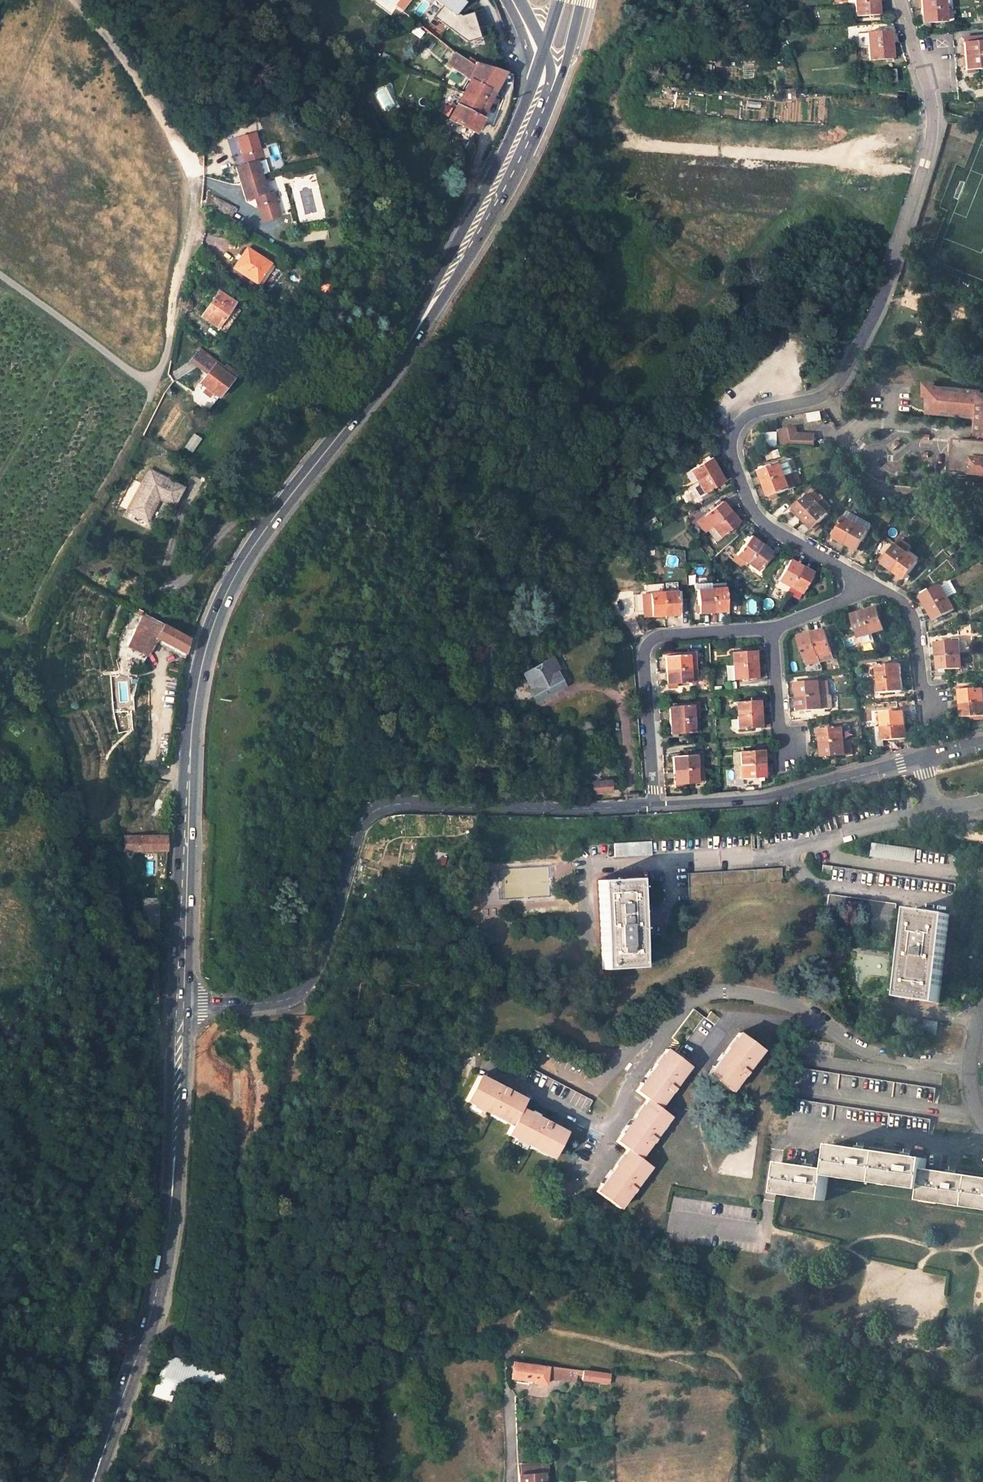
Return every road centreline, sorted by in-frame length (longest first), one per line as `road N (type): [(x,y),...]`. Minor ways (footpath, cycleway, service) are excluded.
road 1 (primary): [(183,1007),(191,729),(219,608),(250,551),(398,359),(527,126)]
road 2 (residential): [(899,0),(934,123),(881,301),(831,391),(754,410),(736,426),(731,450),(750,510),(767,529),(860,580)]
road 3 (residential): [(0,277),(135,374),(153,376),(168,360),(196,220),(197,176),(149,88),(82,0)]
road 4 (unclassified): [(183,1007),(283,1001),(301,990),(326,946),(355,836),(376,811),(655,806)]
road 5 (primary): [(96,1481),(156,1313),(183,1007)]
road 6 (track): [(180,1047),(154,1013),(85,847),(47,702)]
road 7 (residential): [(773,629),(660,635),(647,643),(655,806)]
road 8 (unclassified): [(655,806),(762,800),(921,758)]
road 9 (residential): [(860,580),(903,600),(916,620),(924,695),(934,705)]

